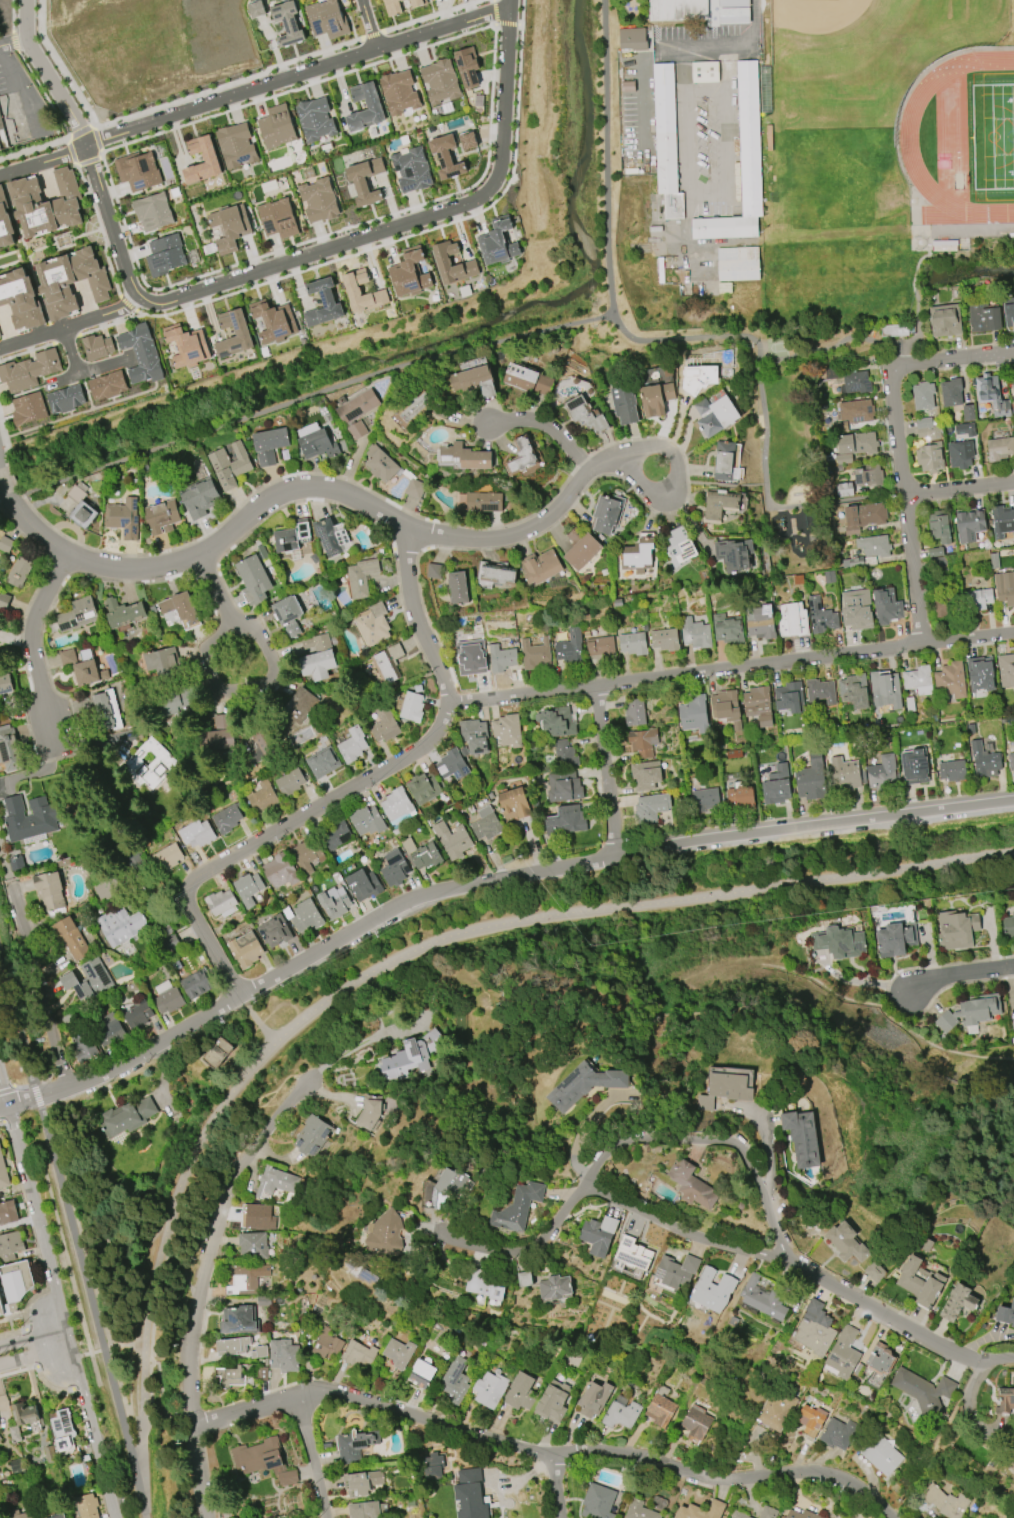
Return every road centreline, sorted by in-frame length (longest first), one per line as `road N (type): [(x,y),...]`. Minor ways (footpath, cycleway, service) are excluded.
road 1 (residential): [(7,1105),(128,1057),(424,896),(616,853),(1013,799)]
road 2 (residential): [(6,491),(64,555),(114,568),(161,567),(206,553),(258,506),(311,486),(350,494),(407,526),(460,536),(516,533),(599,465),(628,470),(653,497),(679,497),(676,455),(658,447),(637,446),(599,465)]
road 3 (residential): [(24,0),(27,39),(83,132),(129,278),(138,293),(163,302),(483,192),(501,162),(510,0)]
road 4 (residential): [(242,994),(192,918),(186,896),(197,876),(395,762),(427,741),(445,715),(447,694),(410,598),(407,526)]
road 5 (residential): [(1013,631),(448,704)]
road 6 (residential): [(783,1254),(758,1184),(729,1139),(629,1142),(597,1162),(593,1188),(630,1208),(719,1244),(783,1254)]
road 7 (residential): [(205,1517),(188,1354),(205,1259),(266,1129),(310,1080)]
road 8 (residential): [(87,142),(510,5)]
road 9 (residential): [(7,1105),(115,1517)]
road 10 (residential): [(553,1459),(331,1392),(191,1427)]
road 11 (residential): [(553,1459),(607,1451),(731,1483),(812,1474),(838,1479),(890,1517)]
road 12 (residential): [(206,553),(222,613),(200,667),(210,694),(259,689),(273,666),(258,632),(222,613)]
road 13 (residential): [(919,643),(890,380),(900,364)]
road 14 (residential): [(1013,1360),(958,1358),(783,1254)]
road 15 (residential): [(68,1084),(0,846)]
road 16 (residential): [(591,1183),(532,1249),(507,1256),(437,1232)]
road 17 (residential): [(64,555),(28,644),(50,725)]
road 18 (residential): [(616,853),(597,686)]
road 19 (residential): [(138,293),(0,345)]
road 20 (residential): [(324,1517),(299,1394)]
road 21 (residential): [(597,466),(546,428),(488,419)]

